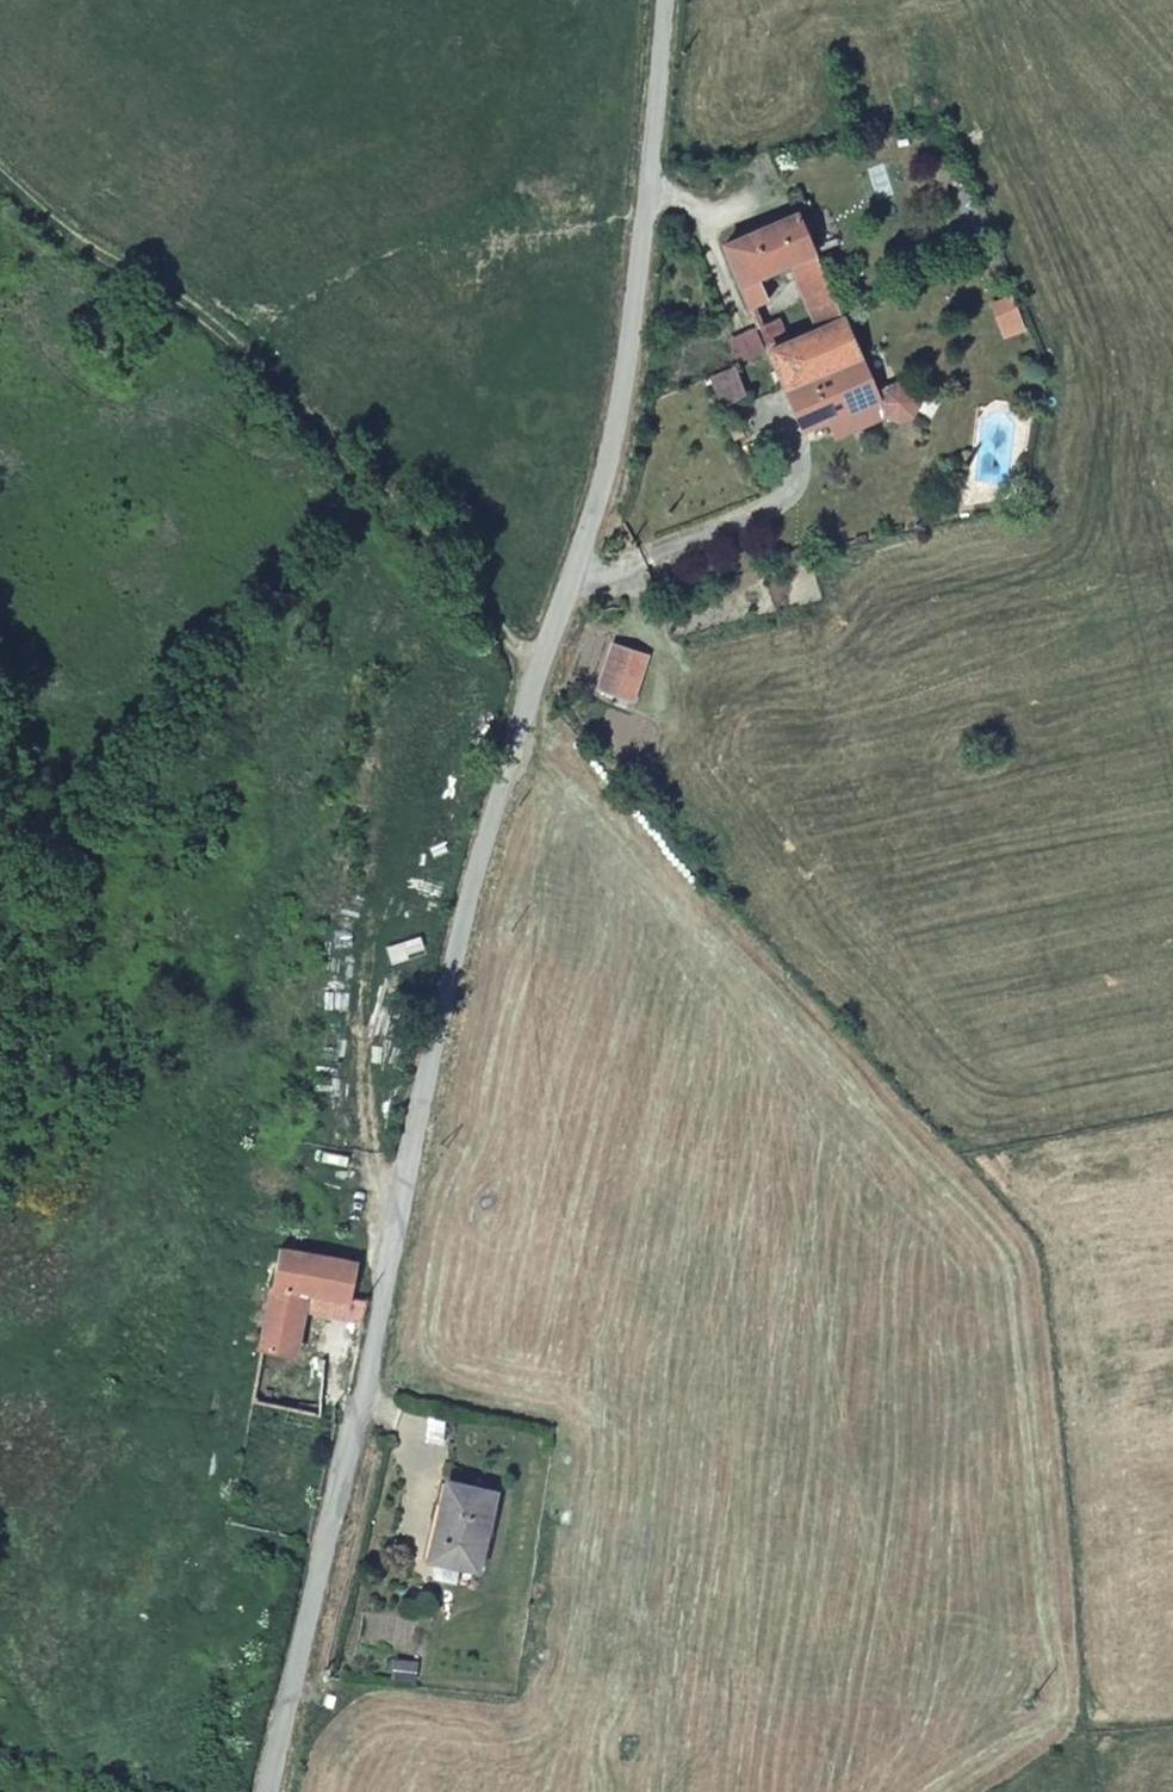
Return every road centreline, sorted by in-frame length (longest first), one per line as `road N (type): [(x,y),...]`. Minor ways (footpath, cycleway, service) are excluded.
road 1 (residential): [(272,1791),(372,1370),(455,964),(632,389),(666,0)]
road 2 (track): [(0,173),(235,342),(539,671)]

